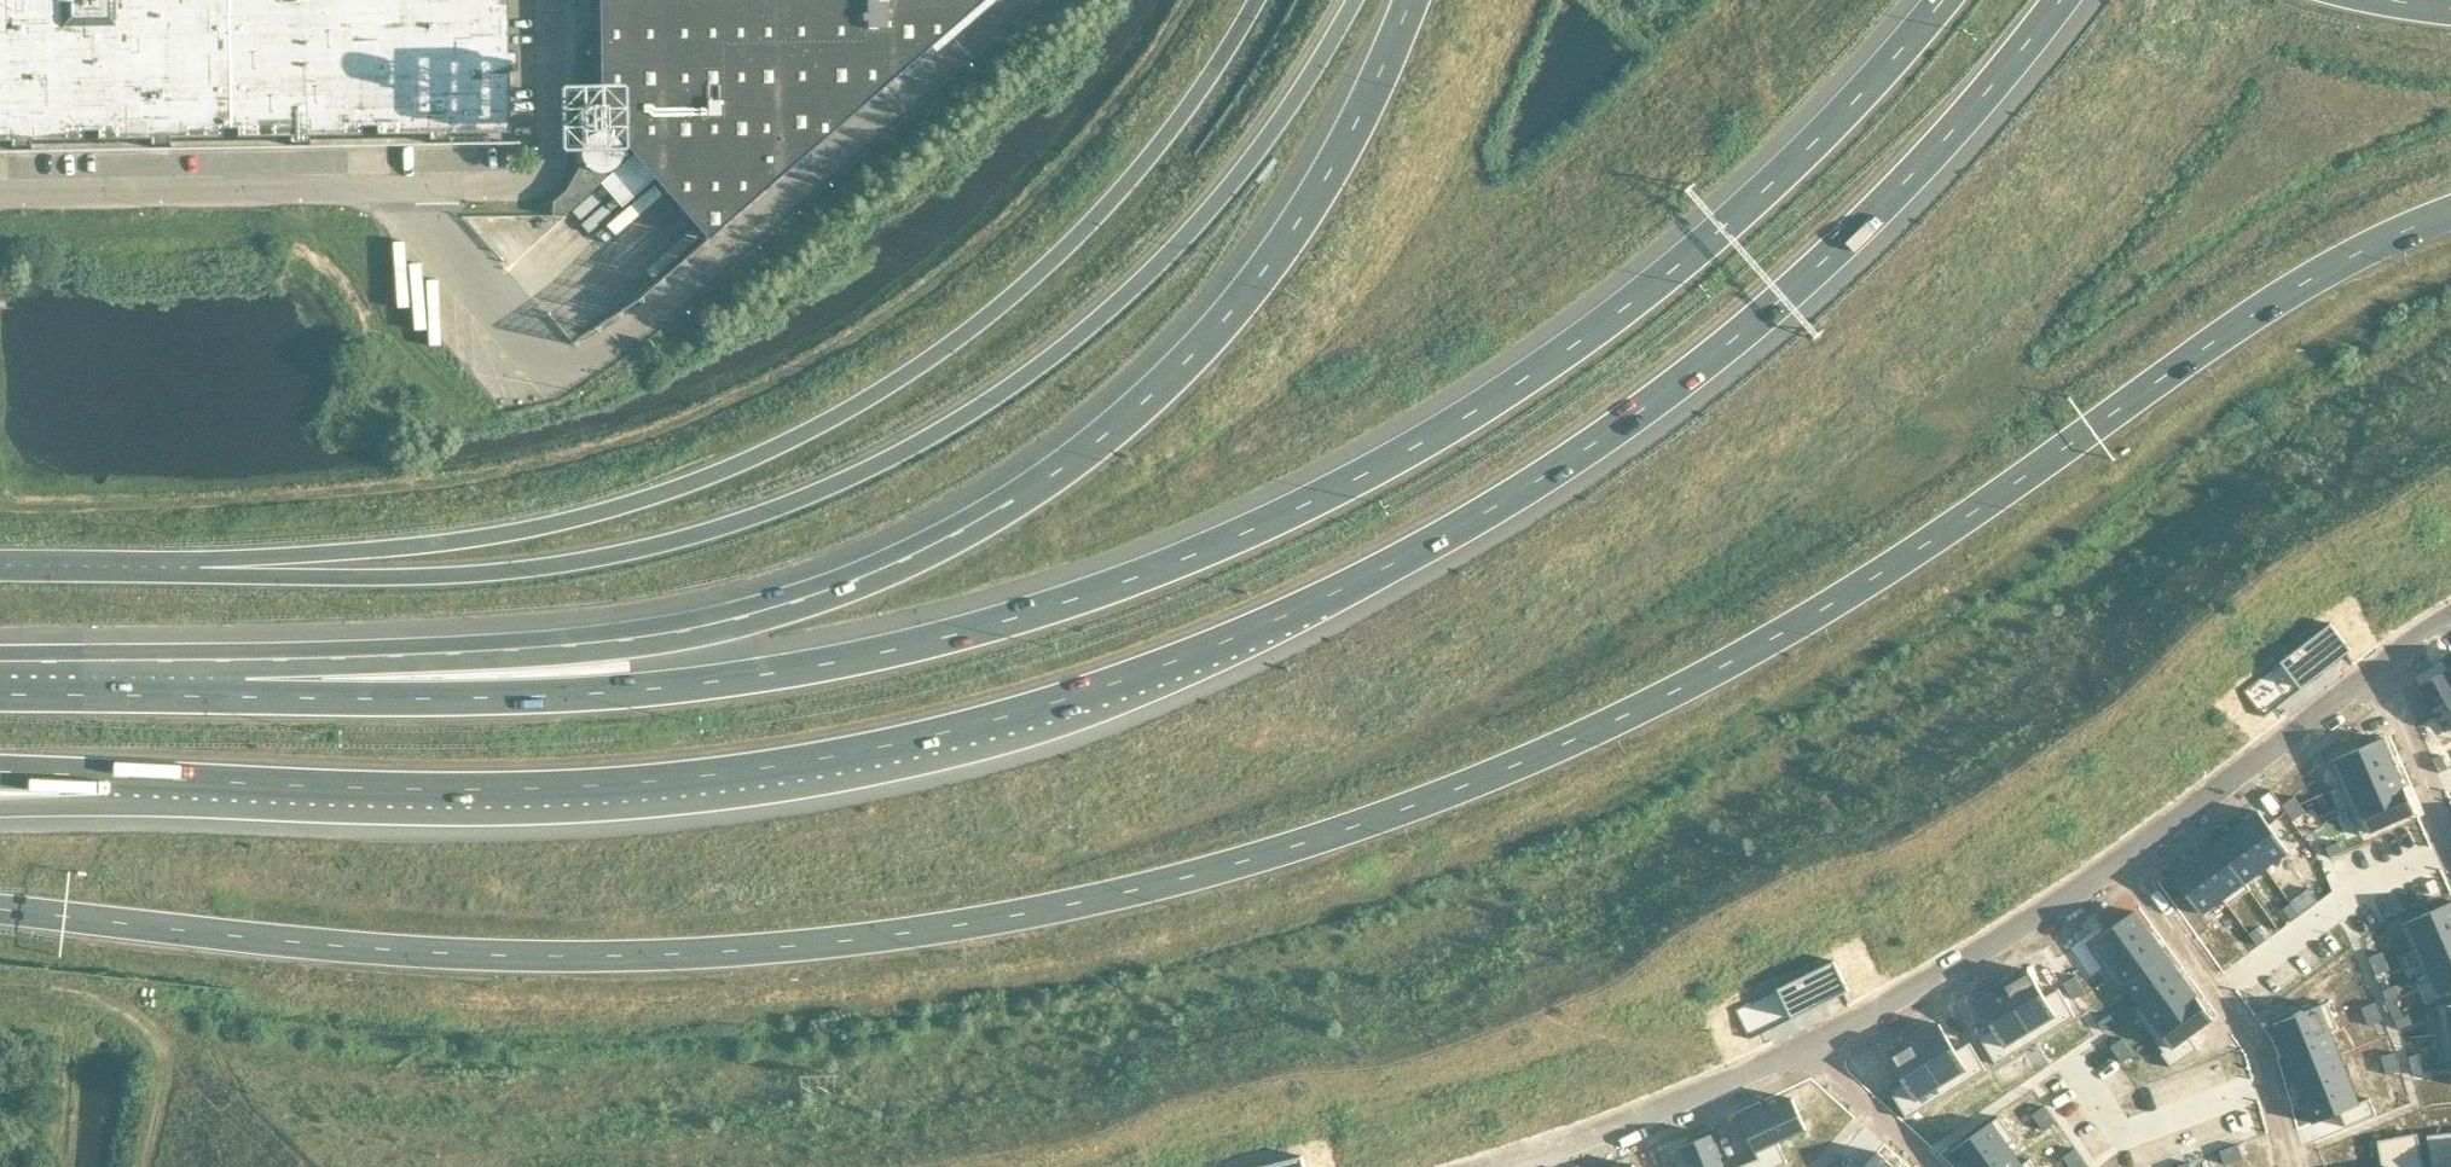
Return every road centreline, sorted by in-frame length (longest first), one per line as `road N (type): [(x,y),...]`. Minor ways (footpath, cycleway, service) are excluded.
road 1 (trunk): [(0,905),(300,942),(548,955),(848,939),(1162,889),(1348,832),(1555,751),(1726,664),(1959,526),(2278,299),(2350,257),(2450,216)]
road 2 (motorway): [(100,774),(353,789),(537,788),(714,774),(949,730),(1212,645),(1438,537),(1680,380),(1812,275),(1892,195),(1971,114),(2060,0)]
road 3 (motorway): [(1943,0),(1761,192),(1569,345),(1310,502),(1113,586),(924,644),(704,684),(515,697),(234,686)]
road 4 (trunk): [(1356,0),(1288,115),(1180,243),(1050,358),(872,469),(676,542),(512,573),(222,578),(71,569)]
road 5 (motorway): [(1406,0),(1333,160),(1237,306),(1114,430),(1033,490),(914,556),(746,618),(601,644),(439,655),(234,686)]
road 6 (motorway): [(1251,0),(1214,66),(1120,192),(1018,290),(939,354),(757,456),(666,492),(506,535),(399,550),(71,569)]
road 7 (unclassified): [(0,197),(527,186),(549,168),(548,0)]
road 8 (residential): [(1801,1050),(2110,856)]
road 9 (residential): [(2110,856),(2253,1043),(2286,1166)]
road 10 (residential): [(2110,856),(2367,669)]
road 11 (residential): [(1527,1158),(1801,1050)]
road 12 (motorway): [(234,686),(0,686)]
road 13 (residential): [(2367,669),(2450,850)]
road 14 (residential): [(1931,1166),(1801,1050)]

